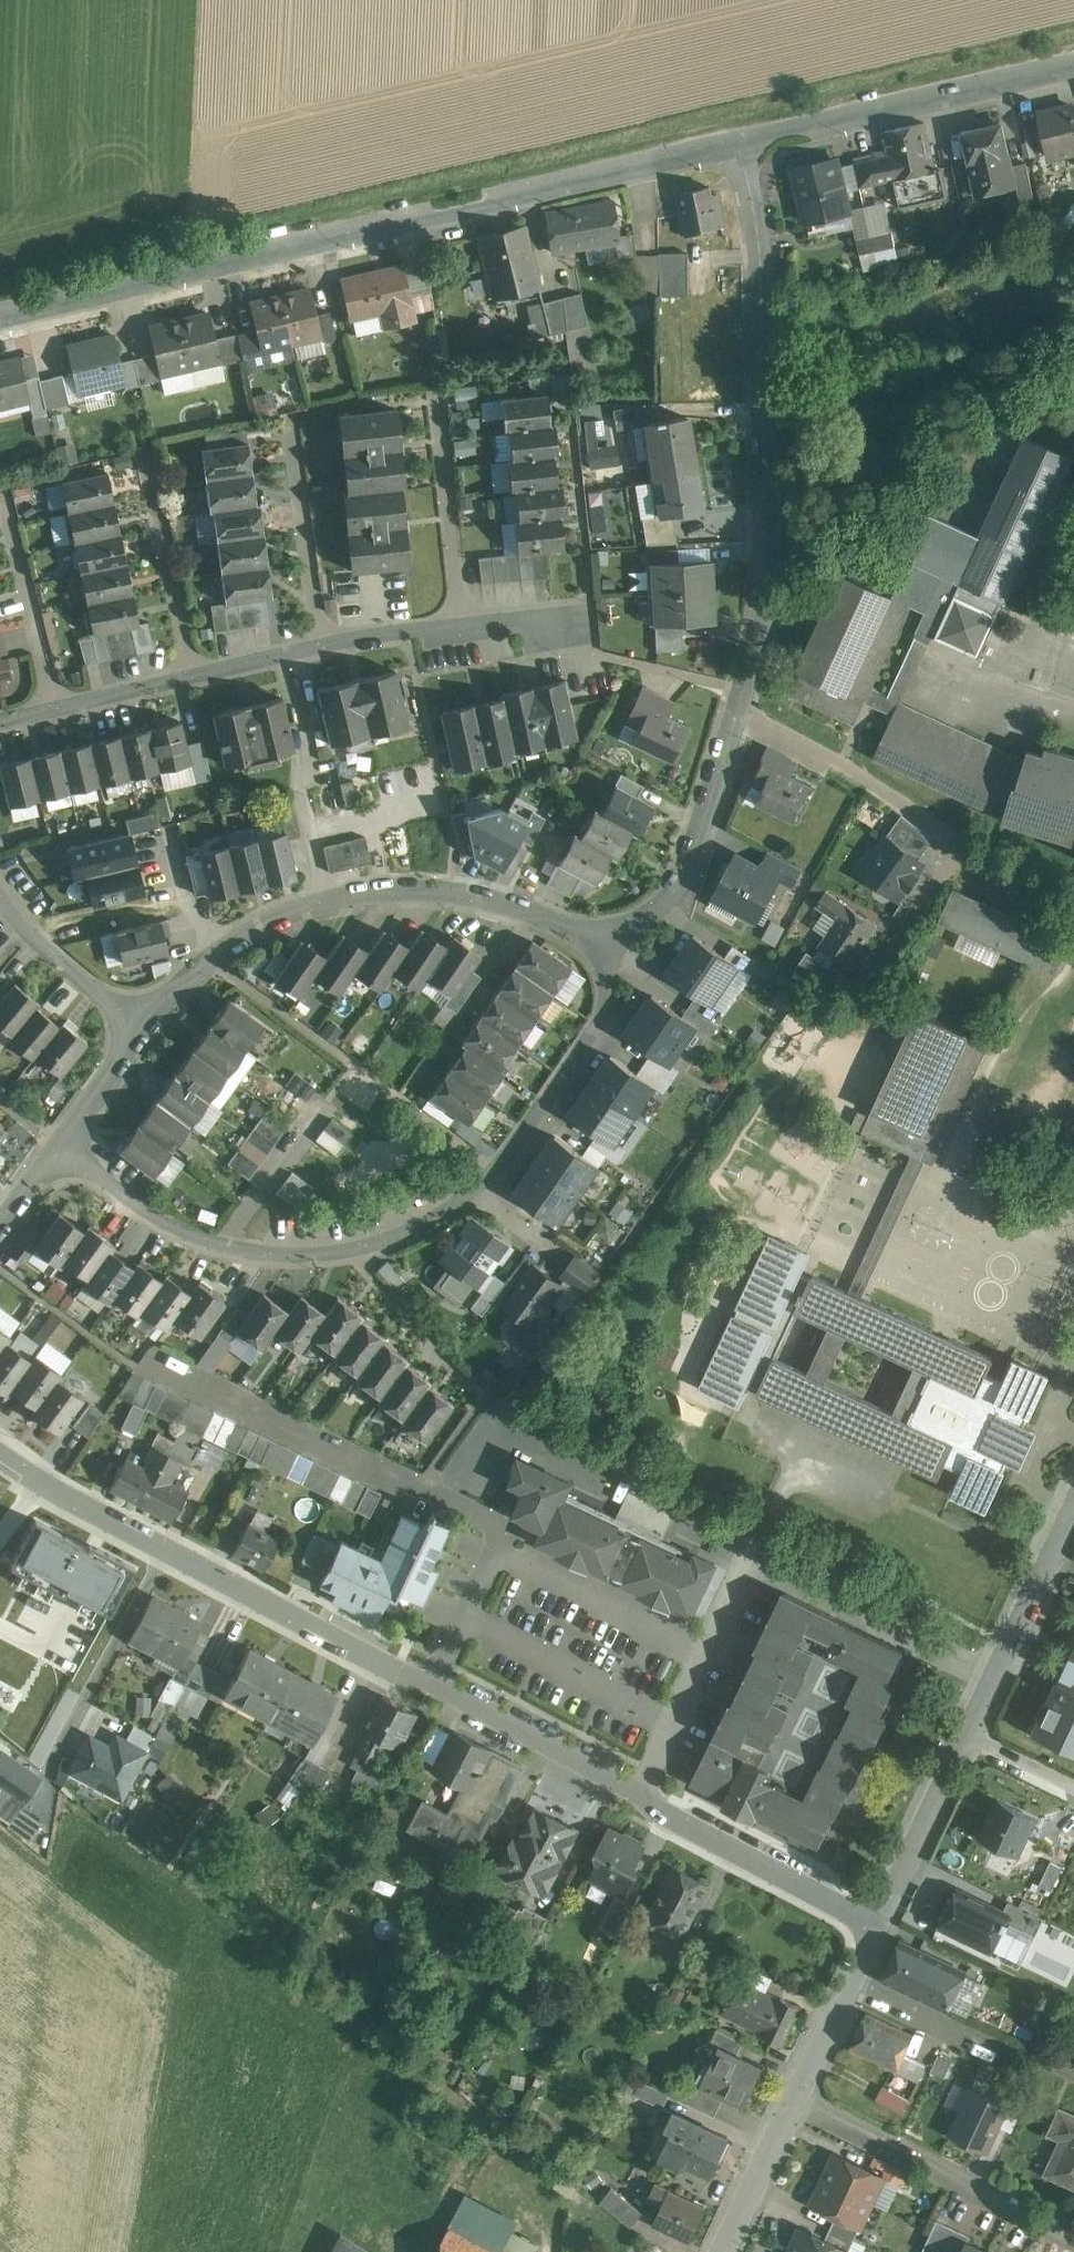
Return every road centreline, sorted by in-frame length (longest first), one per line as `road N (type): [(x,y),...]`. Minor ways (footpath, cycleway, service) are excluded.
road 1 (residential): [(0,319),(759,139)]
road 2 (residential): [(638,960),(527,1133),(488,1178),(441,1212),(392,1233),(316,1252),(227,1248),(137,1203),(59,1146)]
road 3 (residential): [(759,139),(766,584),(739,709)]
road 4 (residential): [(430,1693),(503,1551),(502,1523),(158,1357)]
road 5 (residential): [(872,1930),(430,1693)]
road 6 (residential): [(739,709),(951,833),(950,868),(859,1005)]
road 7 (residential): [(226,948),(281,914),(329,898),(414,888),(528,911),(638,960)]
road 8 (residential): [(759,139),(1073,69)]
road 9 (residential): [(795,2099),(1073,2235)]
road 10 (residential): [(430,1693),(164,1551)]
road 11 (residential): [(739,709),(692,853),(638,960)]
road 12 (unclassified): [(1073,1510),(962,1736)]
road 13 (residential): [(50,1766),(164,1551)]
road 14 (residential): [(195,678),(148,452)]
road 15 (residential): [(57,712),(3,489)]
road 16 (residential): [(322,647),(293,433)]
road 17 (unclassified): [(962,1736),(872,1930)]
road 18 (residential): [(463,630),(439,422)]
road 19 (residential): [(147,1023),(36,938),(0,895)]
road 20 (residential): [(164,1551),(50,1489),(0,1450)]
road 21 (unclassified): [(872,1930),(795,2099)]
road 22 (unclassified): [(795,2099),(726,2251)]
road 23 (residential): [(59,1146),(147,1023)]
road 24 (residential): [(57,712),(195,678)]
road 25 (residential): [(322,647),(463,630)]
road 26 (residential): [(195,678),(322,647)]
road 27 (residential): [(226,948),(191,909),(171,834)]
road 28 (residential): [(962,1736),(1073,1790)]

